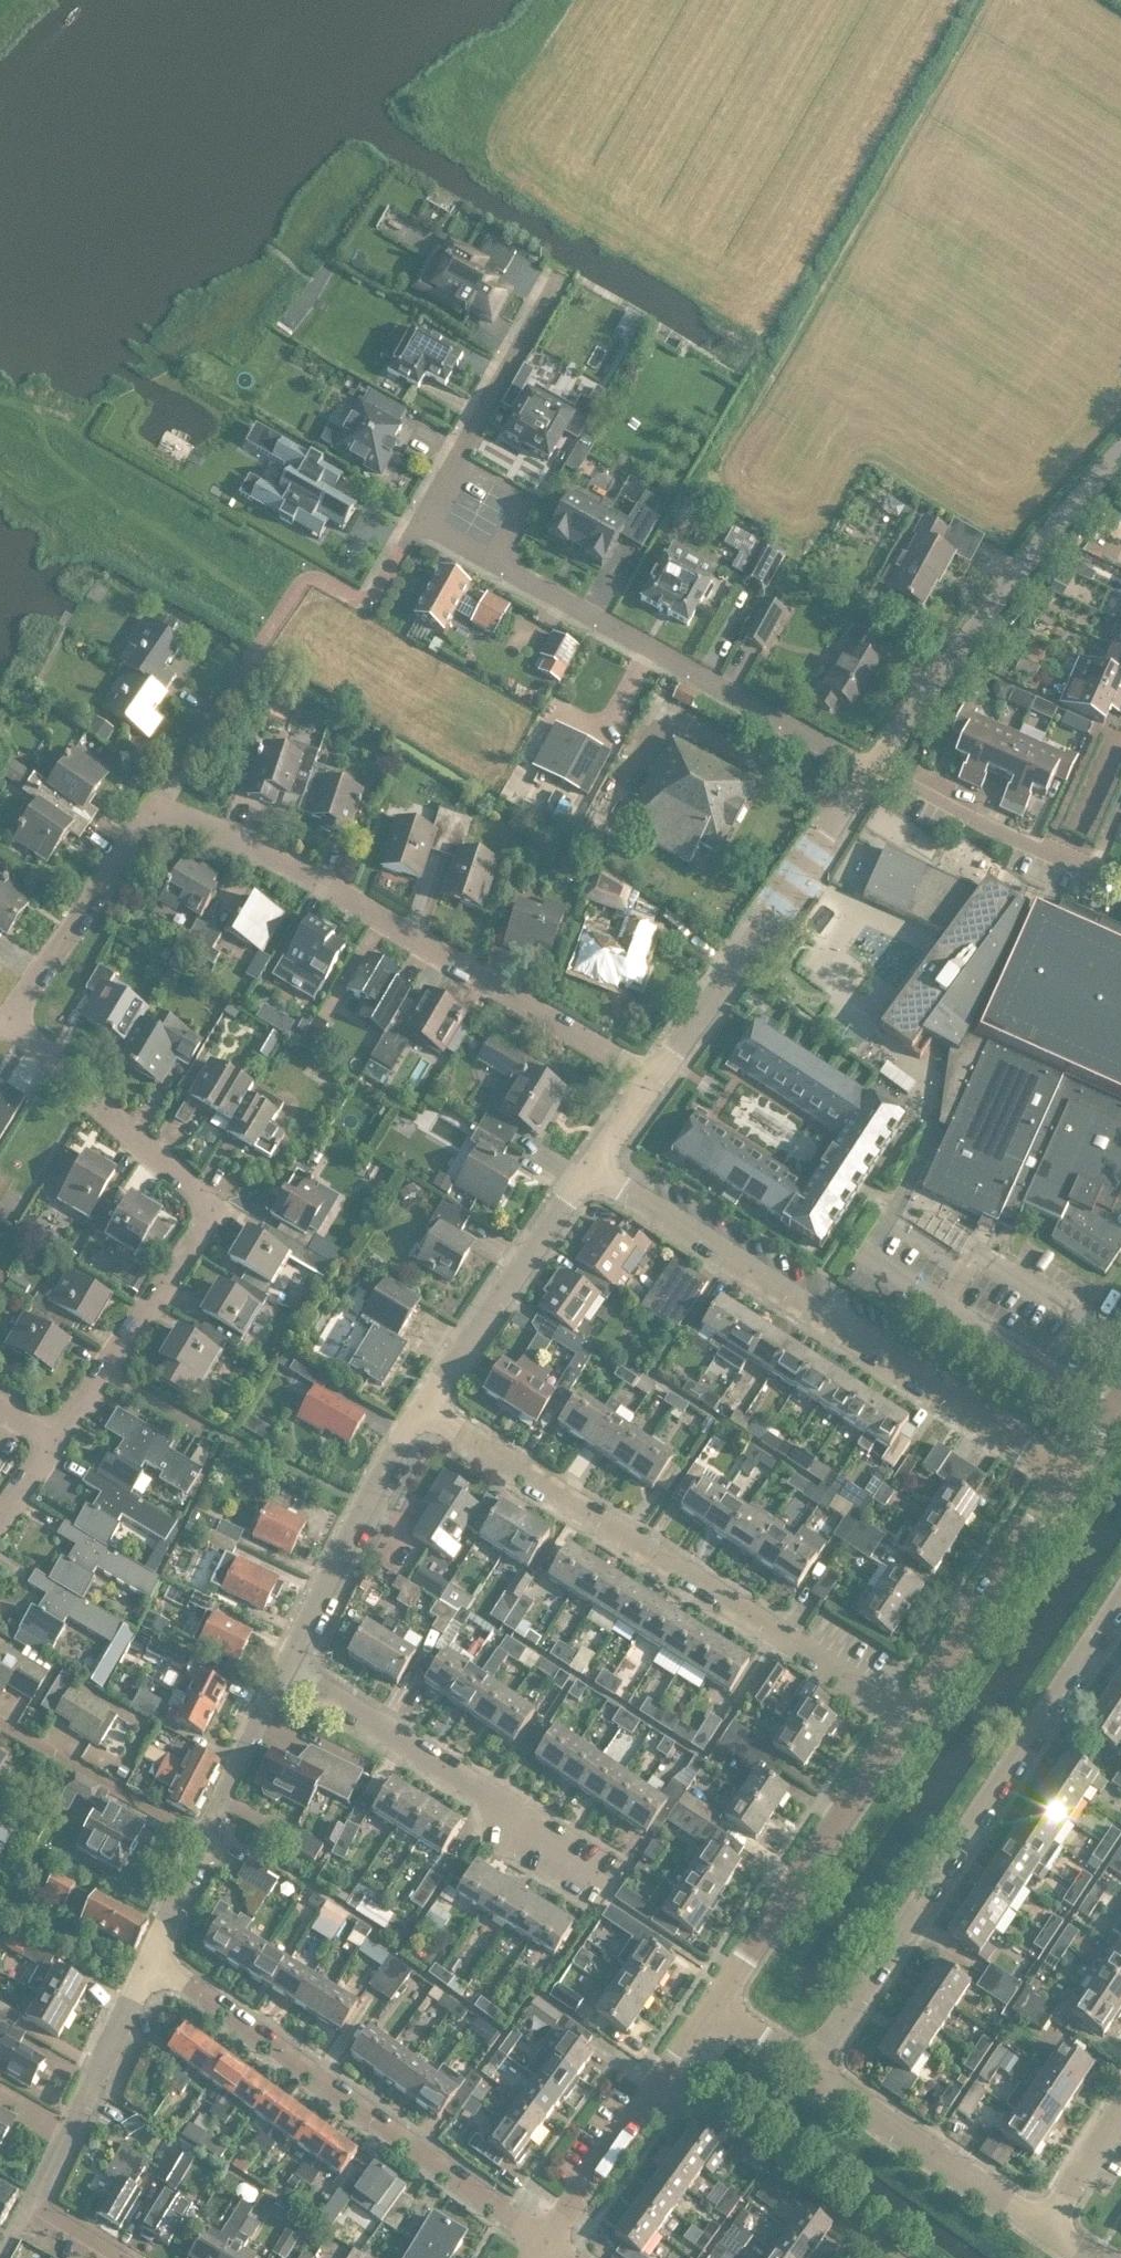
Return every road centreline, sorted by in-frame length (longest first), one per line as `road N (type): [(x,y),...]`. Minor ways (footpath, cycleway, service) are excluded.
road 1 (residential): [(55,1444),(216,1211),(12,1025),(153,807),(257,848),(653,1080)]
road 2 (residential): [(867,768),(422,523),(561,273)]
road 3 (residential): [(909,1710),(428,1406)]
road 4 (residential): [(811,2072),(1120,1602)]
road 5 (residential): [(1065,1477),(593,1172)]
road 6 (residential): [(548,2239),(152,1961)]
road 7 (residential): [(867,768),(1036,546),(1120,453)]
road 8 (residential): [(653,1080),(867,768)]
road 9 (residential): [(598,1877),(289,1671)]
road 10 (residential): [(712,2008),(909,1710)]
road 11 (residential): [(1120,805),(1092,874),(867,768)]
road 12 (residential): [(289,1671),(428,1406)]
road 13 (residential): [(428,1406),(593,1172)]
road 14 (residential): [(548,2239),(712,2008)]
road 15 (residential): [(1046,2225),(811,2072)]
road 16 (residential): [(909,1710),(1065,1477)]
road 17 (residential): [(32,2213),(152,1961)]
road 18 (residential): [(0,1721),(205,1837)]
road 19 (residential): [(205,1837),(289,1671)]
road 20 (residential): [(1046,2225),(1120,2110)]
road 21 (residential): [(152,1961),(205,1837)]

